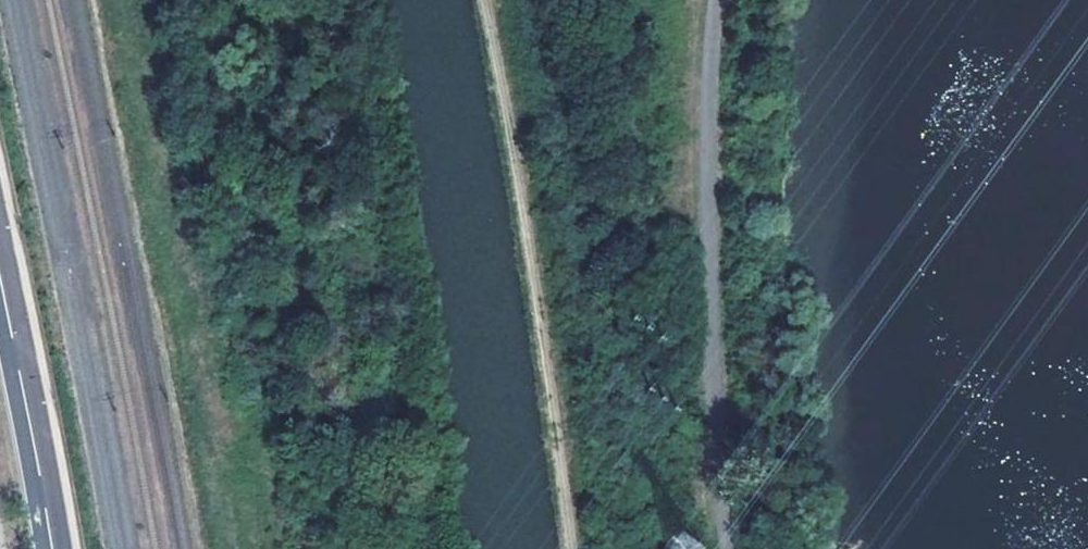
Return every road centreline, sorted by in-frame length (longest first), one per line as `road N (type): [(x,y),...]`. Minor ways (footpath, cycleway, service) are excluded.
road 1 (track): [(486,0),(571,548)]
road 2 (secondary): [(45,548),(0,315)]

